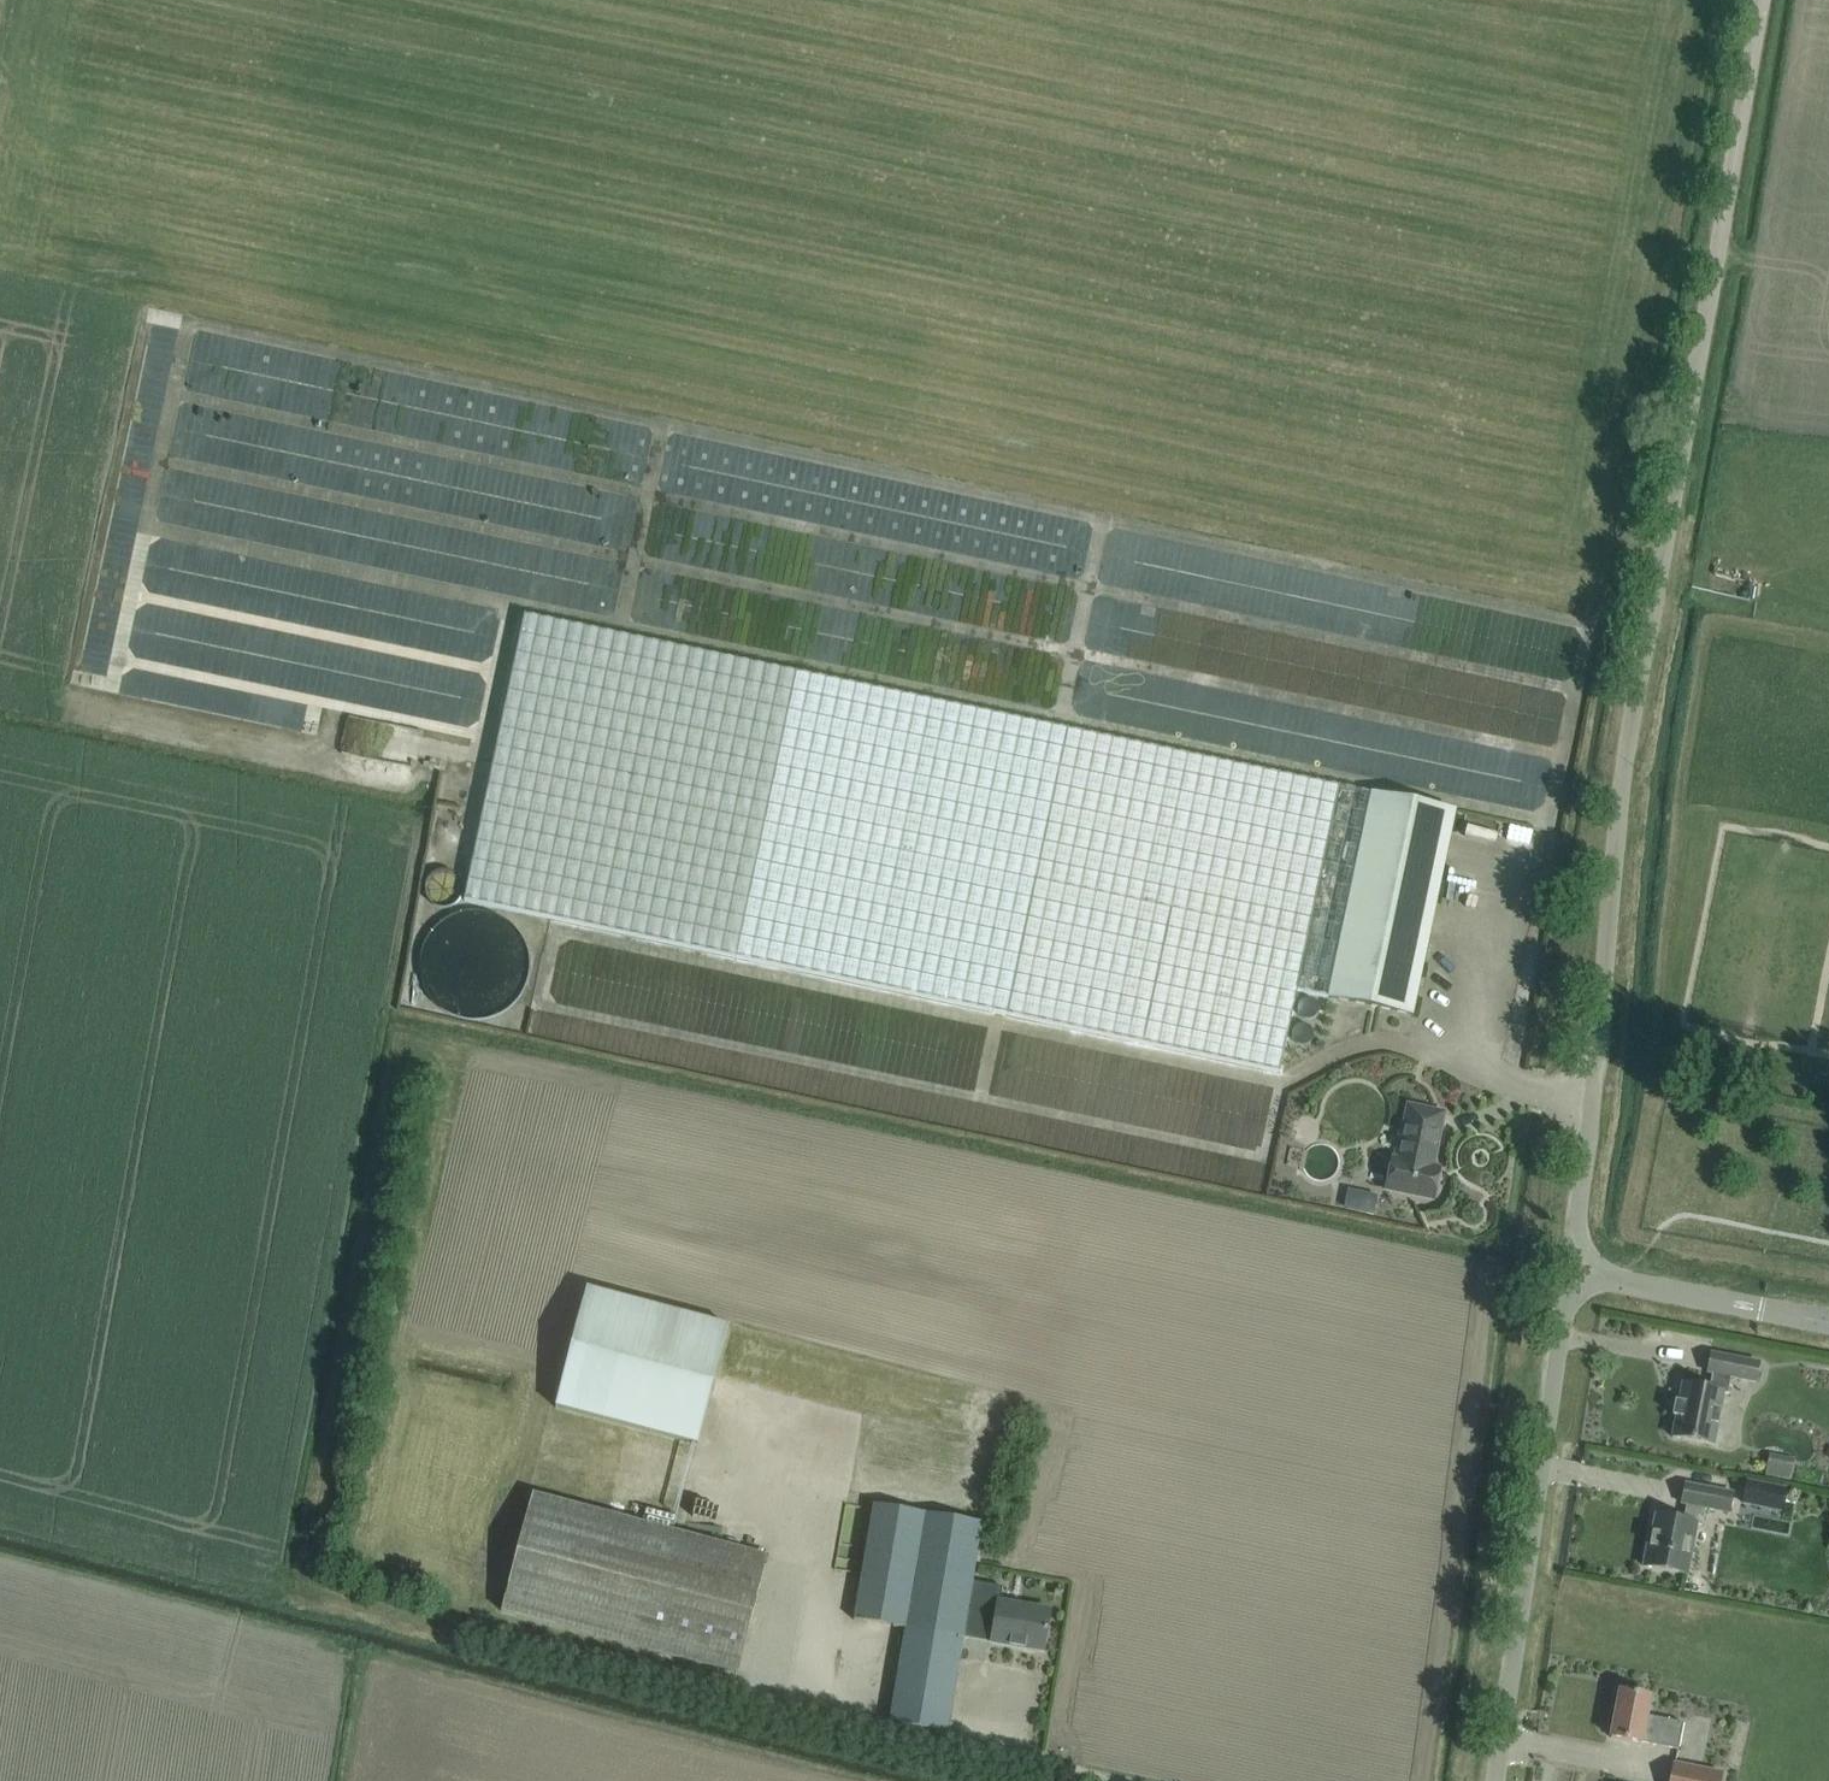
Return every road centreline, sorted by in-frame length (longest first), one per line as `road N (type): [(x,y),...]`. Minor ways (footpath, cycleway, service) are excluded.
road 1 (unclassified): [(1568,1273),(1633,719),(1761,0)]
road 2 (unclassified): [(1493,1780),(1568,1273)]
road 3 (unclassified): [(1828,1321),(1568,1273)]

